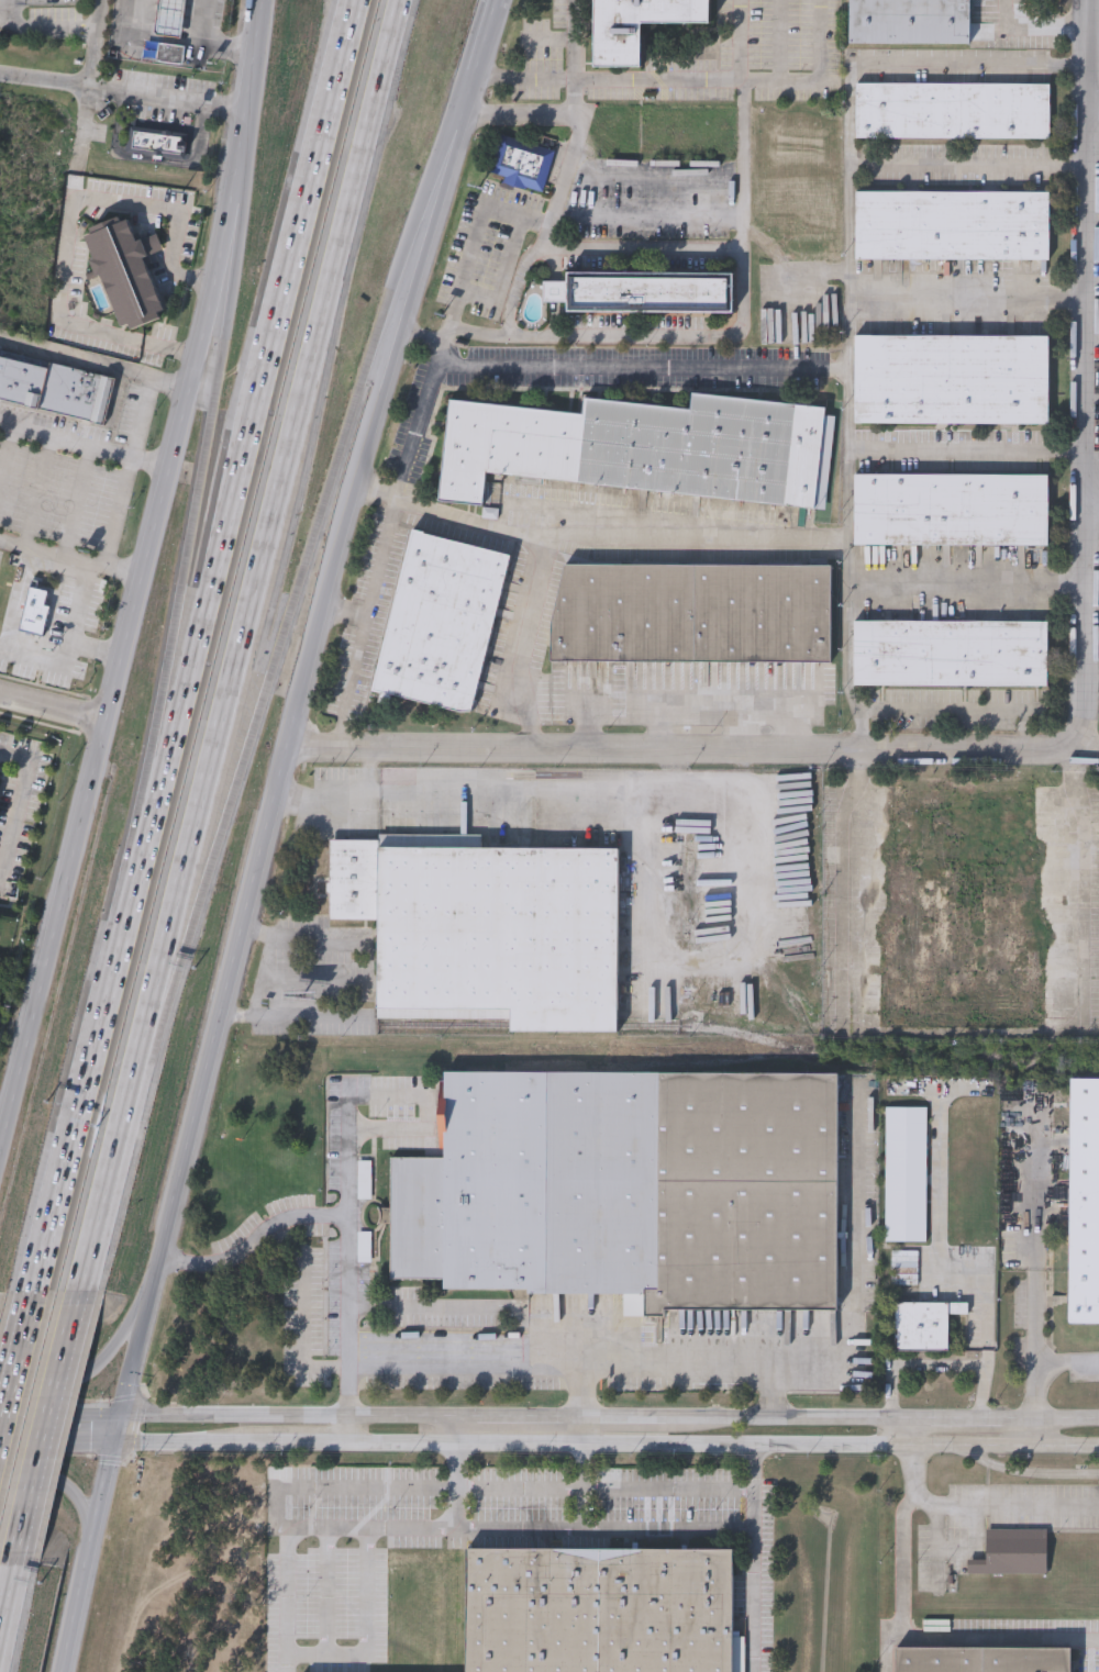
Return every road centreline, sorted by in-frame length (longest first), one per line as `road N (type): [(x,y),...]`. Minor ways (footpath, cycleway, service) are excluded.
road 1 (secondary): [(262,0),(214,283),(0,1150)]
road 2 (motorway): [(137,1050),(399,0)]
road 3 (secondary): [(62,1671),(301,685)]
road 4 (tertiary): [(116,1428),(162,1442),(1098,1444)]
road 5 (residential): [(285,750),(1047,754),(1070,747)]
road 6 (motorway): [(182,957),(415,219)]
road 7 (residential): [(1070,747),(1083,676),(1090,0)]
road 8 (secondary): [(301,685),(460,119)]
road 9 (motorway): [(148,837),(32,1302)]
road 10 (motorway): [(257,408),(148,837)]
road 11 (motorway): [(231,304),(155,734)]
road 12 (motorway): [(359,0),(257,408)]
road 13 (tertiary): [(457,1416),(164,1414),(116,1428)]
road 14 (motorway): [(73,1303),(137,1050)]
road 15 (motorway): [(11,1551),(73,1303)]
road 16 (tertiary): [(914,1417),(666,1416)]
road 17 (secondary): [(0,1378),(36,1391),(81,1382),(145,1307)]
road 18 (motorway): [(32,1302),(0,1430)]
road 19 (tertiary): [(582,1416),(457,1416)]
road 20 (secondary): [(89,1541),(54,1486),(0,1481)]

